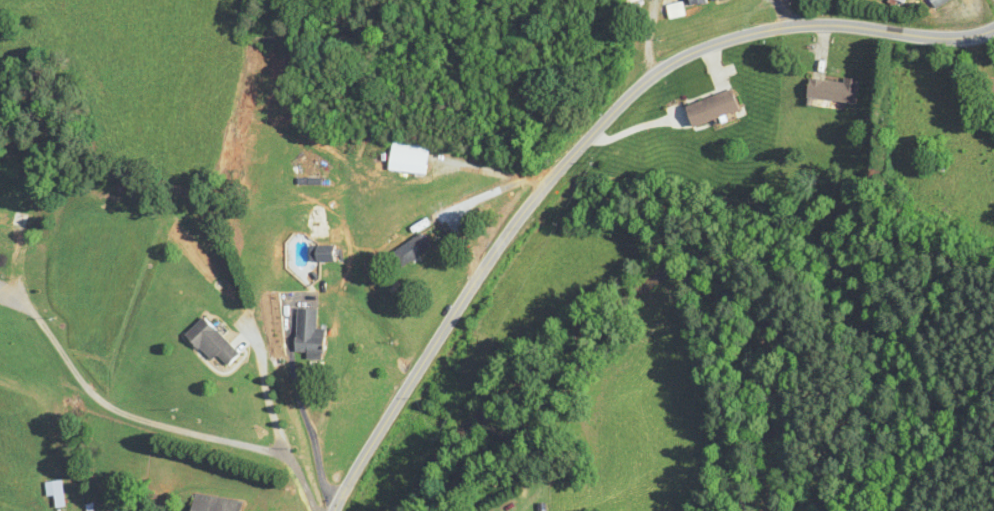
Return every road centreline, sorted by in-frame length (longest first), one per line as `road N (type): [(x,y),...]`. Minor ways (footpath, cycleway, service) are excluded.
road 1 (residential): [(334,510),(512,227),(649,78),(730,39),(796,26),(937,39),(993,30)]

